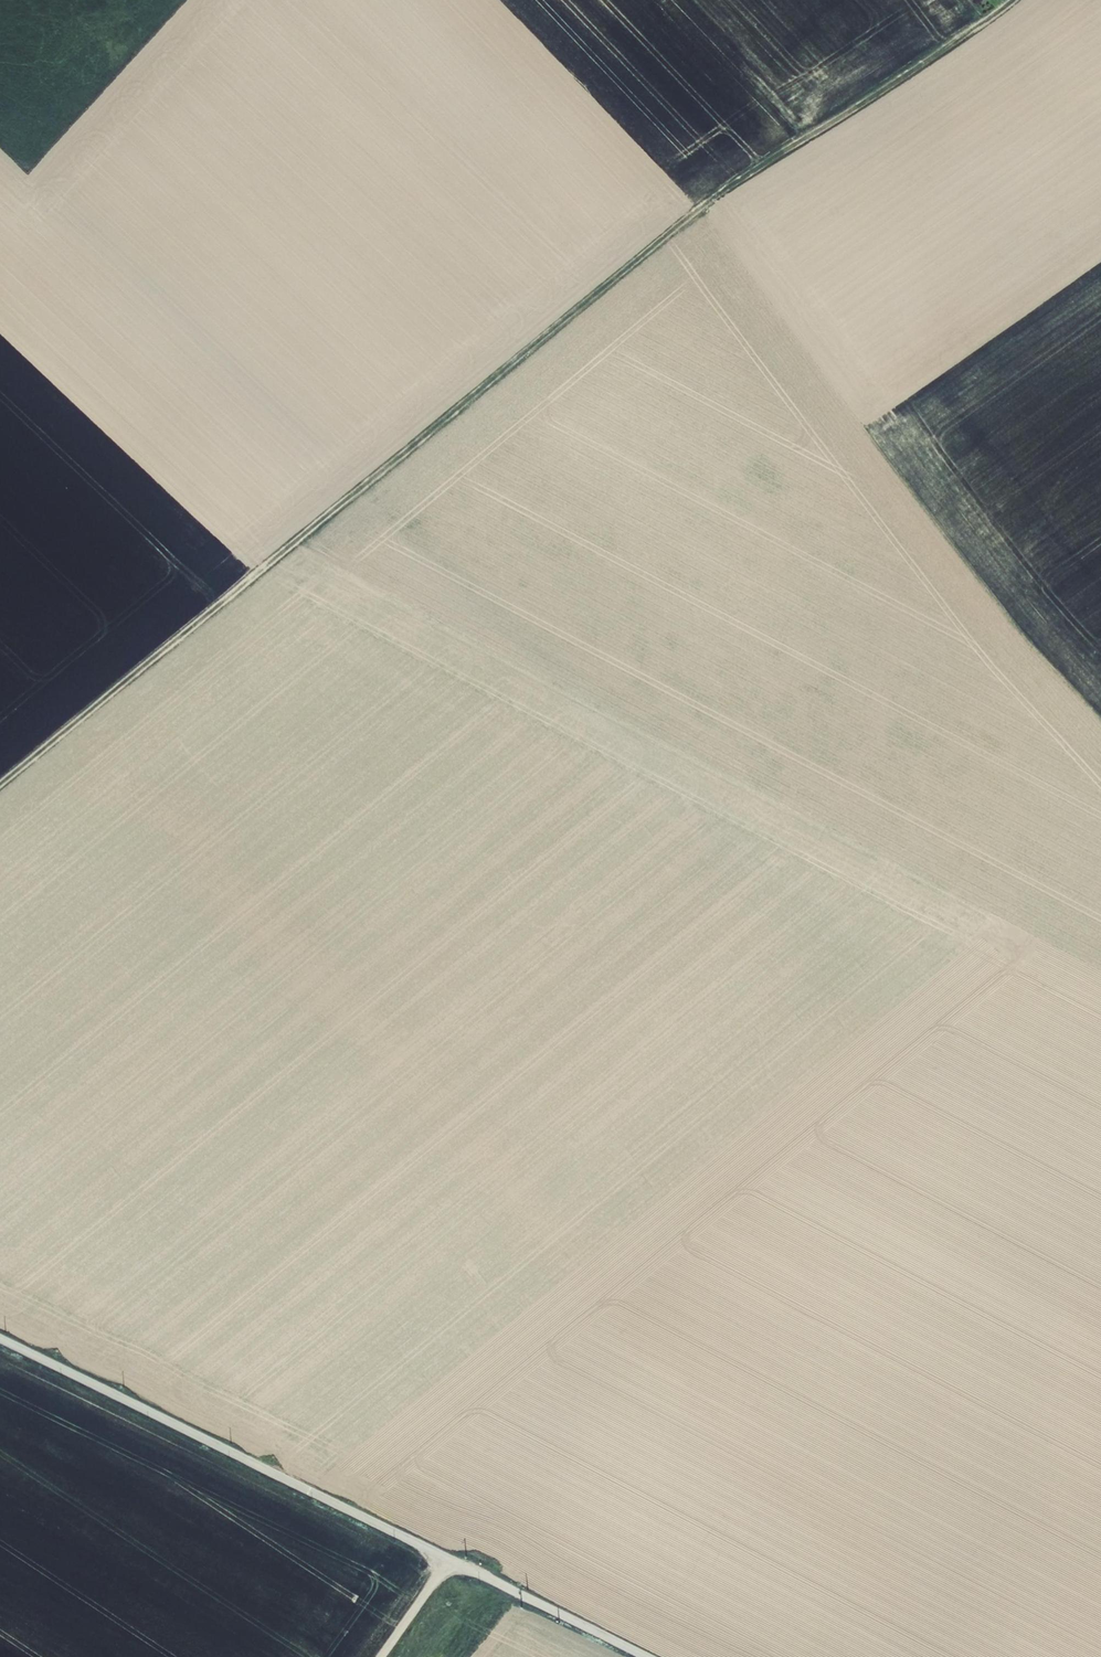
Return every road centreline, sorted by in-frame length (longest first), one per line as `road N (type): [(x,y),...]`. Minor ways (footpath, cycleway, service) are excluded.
road 1 (track): [(0,787),(744,178),(1010,0)]
road 2 (unclassified): [(0,1338),(450,1560)]
road 3 (unclassified): [(450,1560),(648,1656)]

